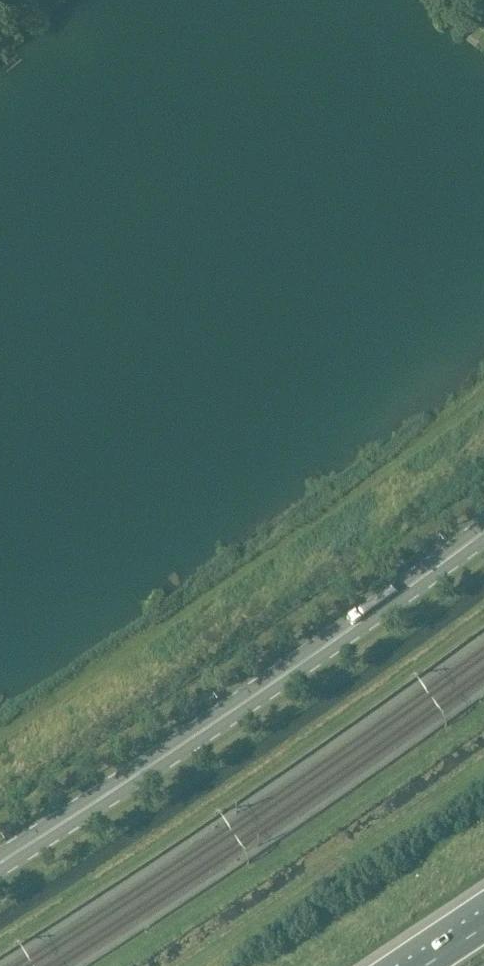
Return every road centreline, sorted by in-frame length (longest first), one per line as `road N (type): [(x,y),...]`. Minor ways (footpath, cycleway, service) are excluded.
road 1 (secondary): [(0,867),(483,535)]

